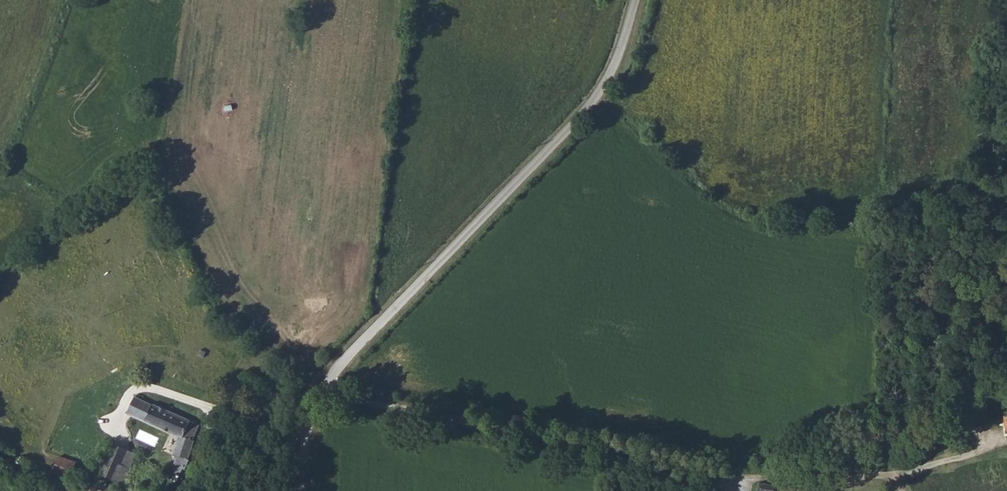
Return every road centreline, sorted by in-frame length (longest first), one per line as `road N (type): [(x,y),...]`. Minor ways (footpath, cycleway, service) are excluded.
road 1 (unclassified): [(636,0),(595,95),(317,393)]
road 2 (unclassified): [(317,393),(698,465)]
road 3 (unclassified): [(698,465),(814,478),(894,475)]

